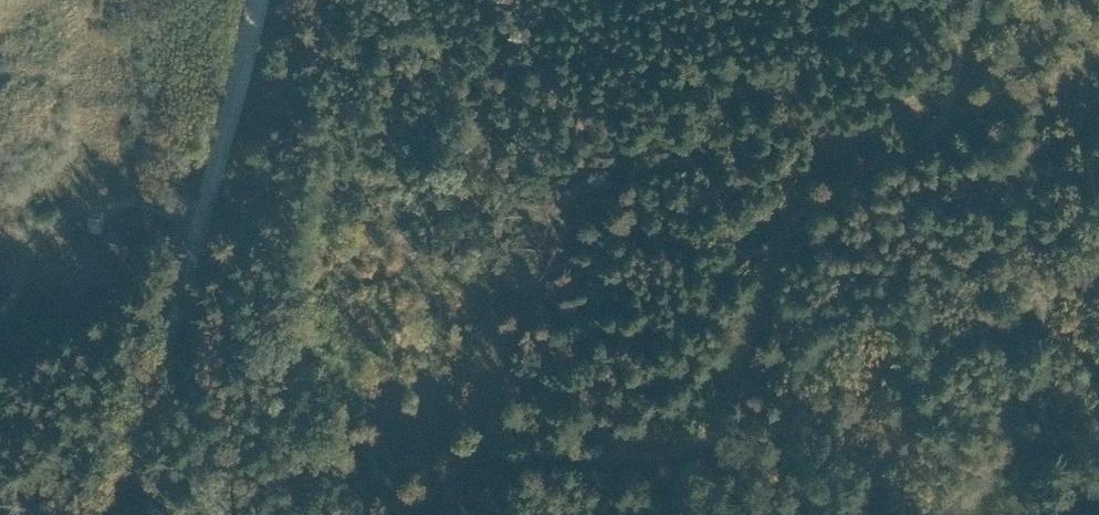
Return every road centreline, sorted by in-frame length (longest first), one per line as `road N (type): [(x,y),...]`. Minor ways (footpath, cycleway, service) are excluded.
road 1 (track): [(87,514),(206,201),(260,0)]

